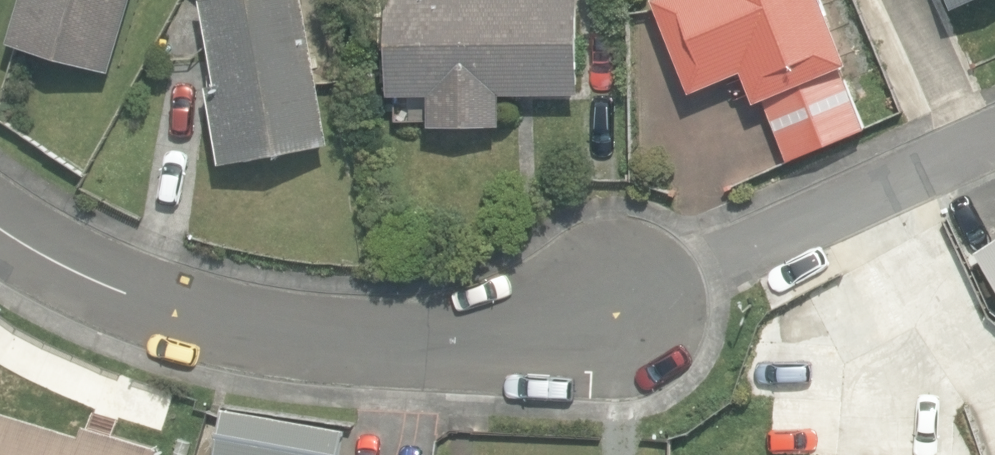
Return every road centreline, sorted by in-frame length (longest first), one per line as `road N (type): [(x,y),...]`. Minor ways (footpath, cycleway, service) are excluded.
road 1 (residential): [(0,219),(114,281),(271,324),(454,340),(544,328),(612,309)]
road 2 (residential): [(994,133),(612,309)]

